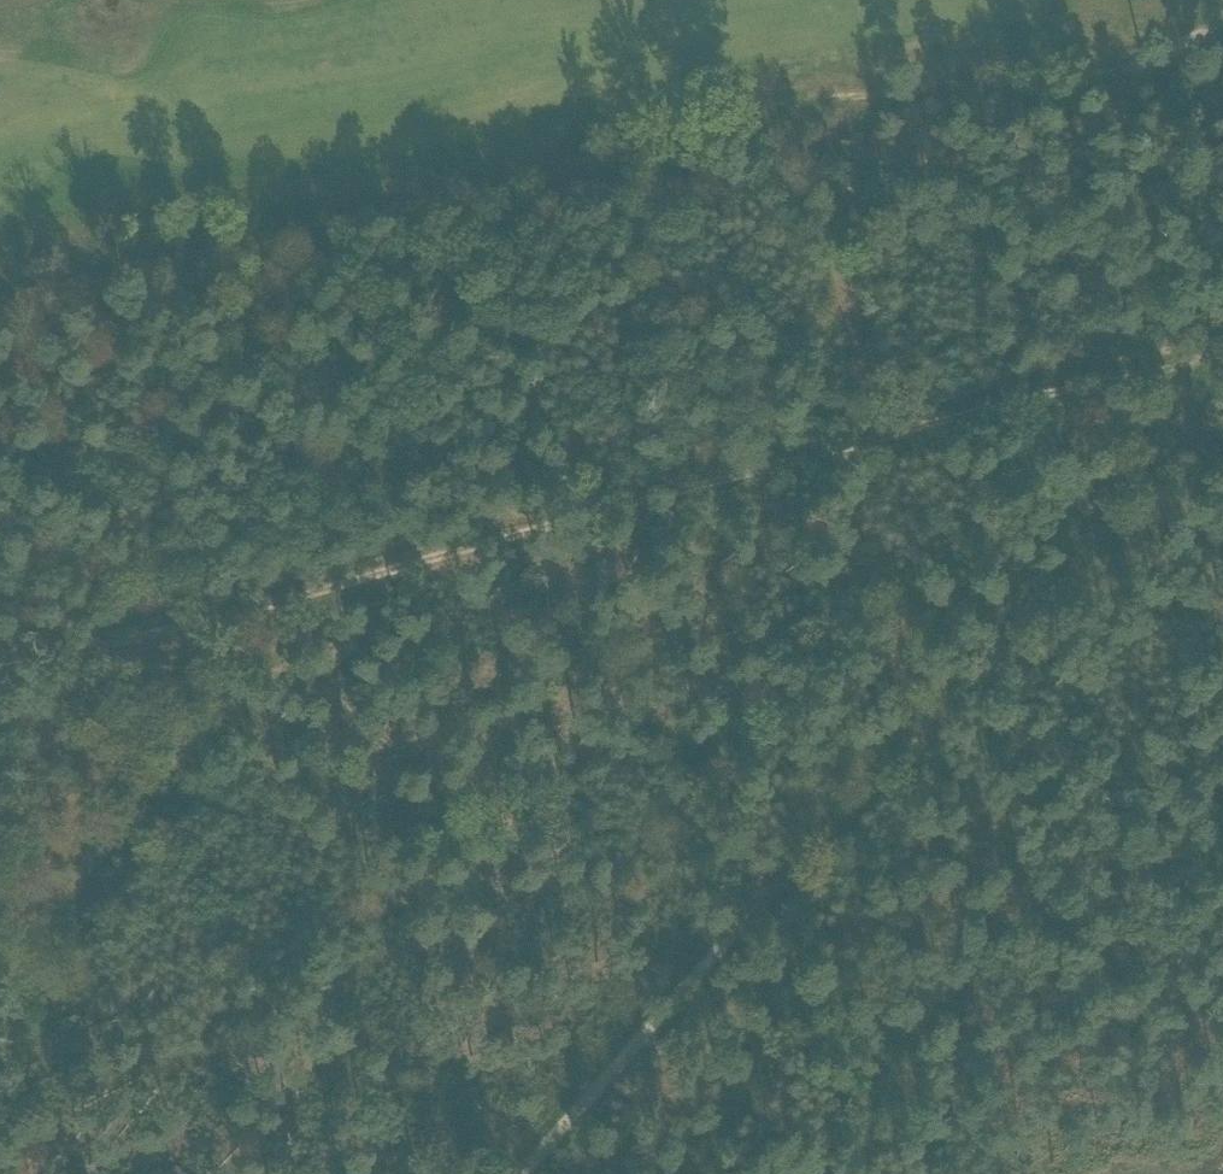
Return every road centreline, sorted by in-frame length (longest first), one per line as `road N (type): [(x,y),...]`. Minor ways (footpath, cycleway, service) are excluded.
road 1 (track): [(0,276),(222,194),(415,235),(784,166),(981,197),(1026,190),(1222,63)]
road 2 (track): [(0,667),(1222,349)]
road 3 (track): [(1222,362),(514,1173)]

